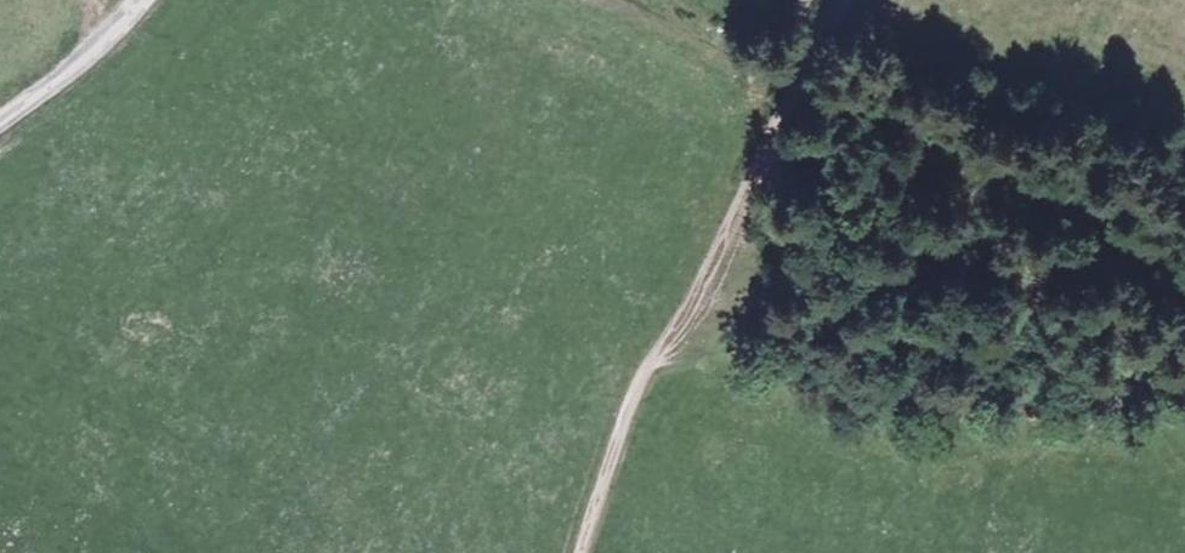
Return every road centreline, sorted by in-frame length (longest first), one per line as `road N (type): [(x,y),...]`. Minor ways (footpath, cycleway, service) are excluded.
road 1 (track): [(582,552),(635,389),(737,220),(838,0)]
road 2 (unclassified): [(0,120),(105,42),(141,0)]

